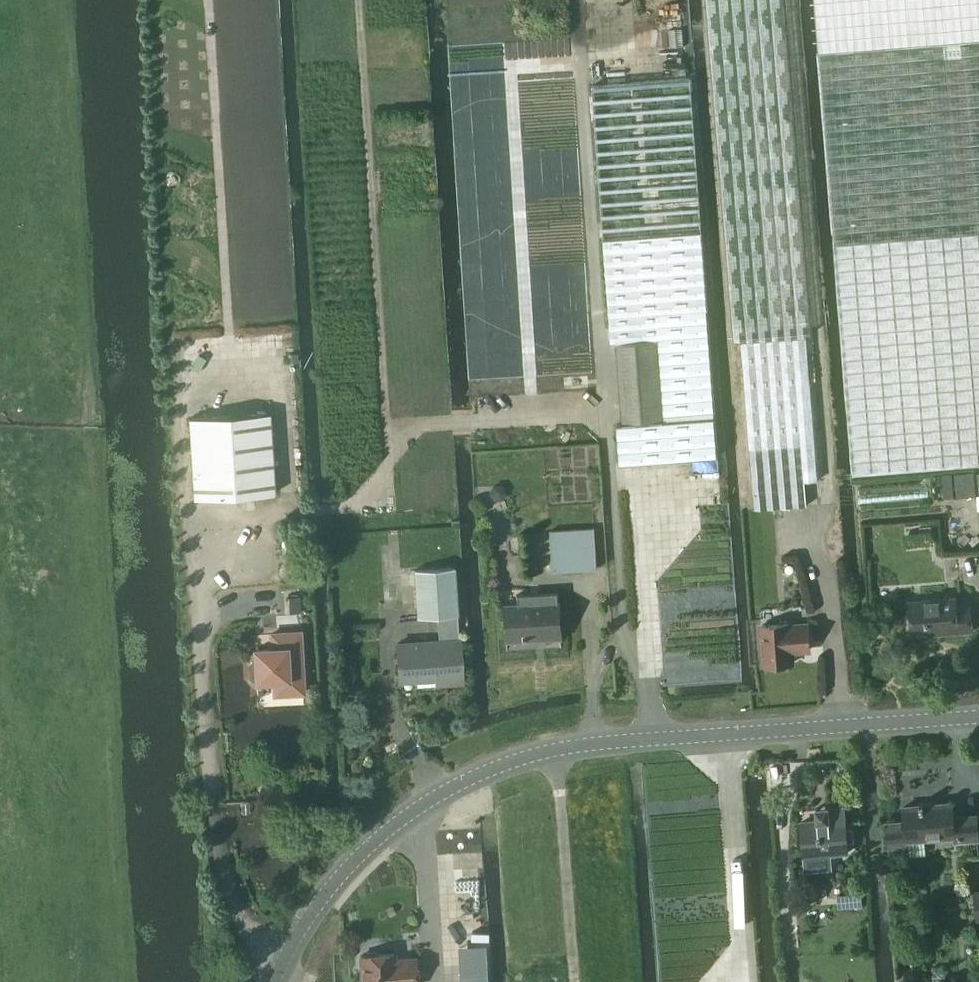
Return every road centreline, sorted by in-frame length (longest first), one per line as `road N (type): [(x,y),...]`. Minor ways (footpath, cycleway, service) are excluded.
road 1 (track): [(282,961),(244,923),(217,845),(190,519),(288,512),(282,412),(228,337),(207,0)]
road 2 (unclassified): [(273,981),(307,917),(367,847),(436,796),(503,764),(651,738),(978,717)]
road 3 (track): [(651,738),(648,689),(619,626),(575,0)]
road 4 (track): [(389,462),(358,0)]
road 5 (track): [(288,512),(349,509),(419,426),(604,413)]
road 6 (track): [(747,981),(726,734)]
road 7 (track): [(574,981),(557,749)]

